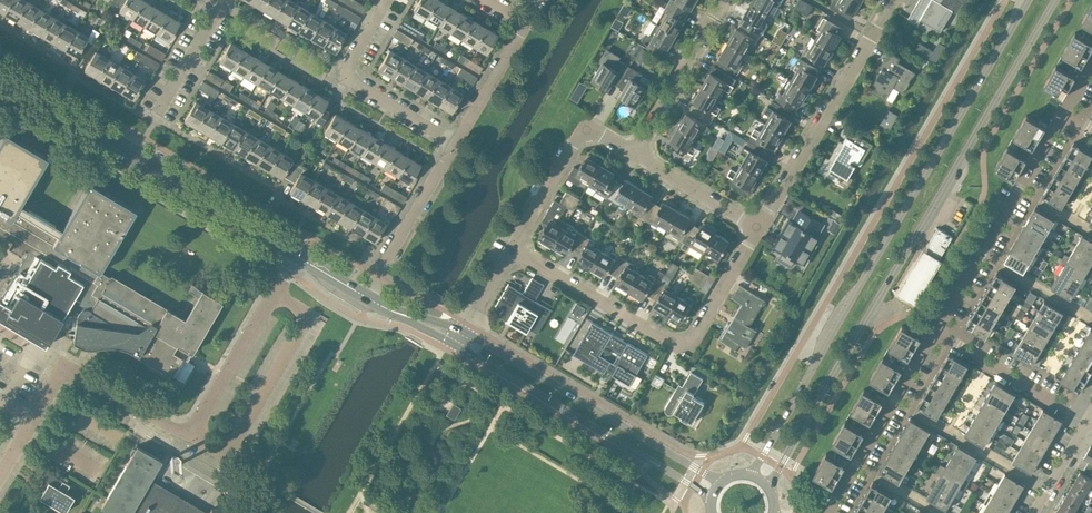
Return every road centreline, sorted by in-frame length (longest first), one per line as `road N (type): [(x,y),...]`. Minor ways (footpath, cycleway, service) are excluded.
road 1 (tertiary): [(768,487),(1056,0)]
road 2 (tertiary): [(1029,0),(751,475)]
road 3 (unclassified): [(33,419),(62,371),(185,446),(294,257)]
road 4 (tertiary): [(294,257),(0,77)]
road 5 (unclassified): [(514,251),(687,350),(759,230)]
road 6 (tertiary): [(721,482),(466,331)]
road 7 (tertiary): [(459,346),(712,497)]
road 8 (residential): [(759,230),(894,0)]
road 9 (residential): [(937,331),(1067,112)]
road 10 (unclassified): [(455,148),(344,80),(392,0)]
road 11 (residential): [(827,512),(937,331)]
road 12 (residential): [(514,251),(587,129),(635,157)]
road 13 (residential): [(635,157),(728,0)]
road 14 (residential): [(1087,421),(937,331)]
road 15 (residential): [(378,276),(455,148)]
road 16 (residential): [(635,157),(759,230)]
road 17 (residential): [(455,148),(527,28)]
road 18 (residential): [(157,115),(220,0)]

